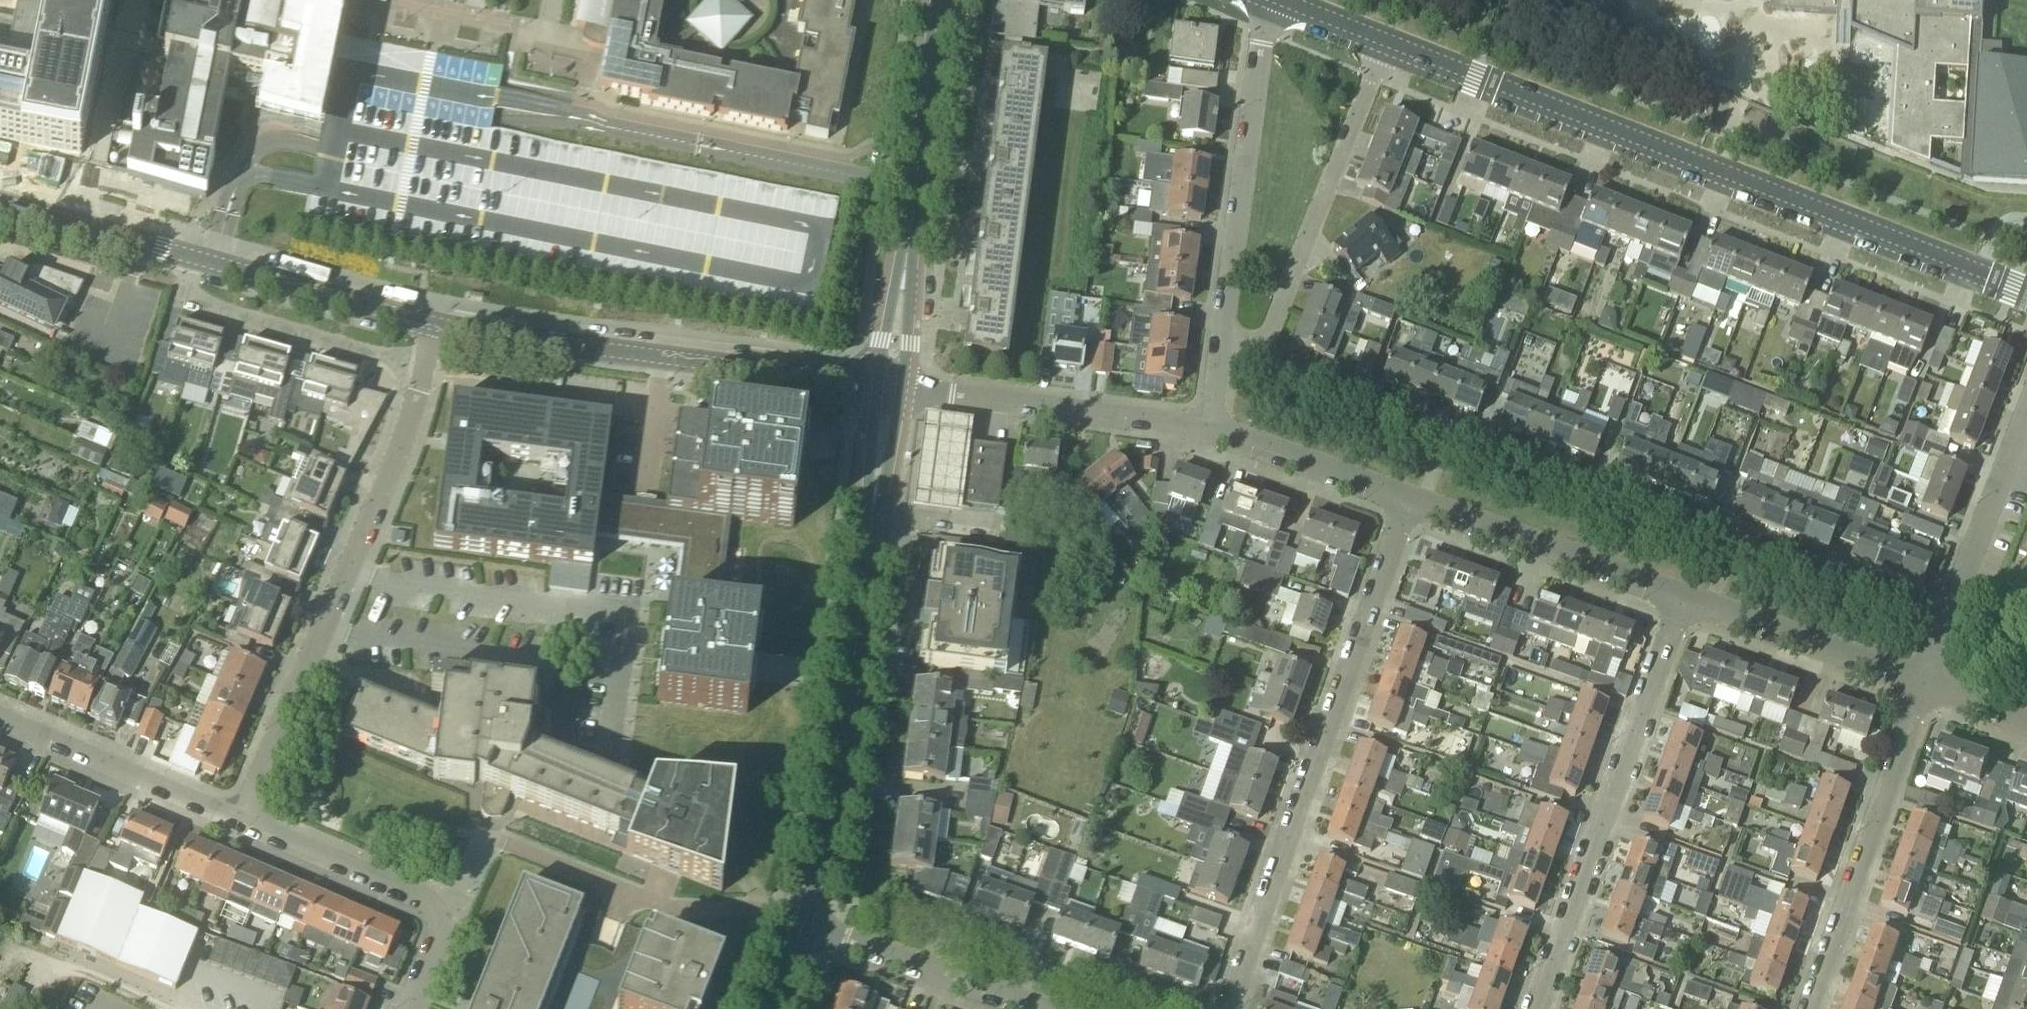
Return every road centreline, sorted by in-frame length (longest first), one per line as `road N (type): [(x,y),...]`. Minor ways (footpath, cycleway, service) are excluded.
road 1 (residential): [(1943,615),(1254,365)]
road 2 (tertiary): [(2026,294),(1385,46)]
road 3 (residential): [(1214,1008),(1391,499)]
road 4 (residential): [(231,815),(347,570),(427,368)]
road 5 (tertiary): [(877,386),(439,323)]
road 6 (residential): [(1539,1008),(1686,602)]
road 7 (tertiary): [(801,920),(871,509)]
road 8 (residential): [(1220,357),(1264,0)]
road 9 (residential): [(407,1008),(450,909),(231,815)]
road 10 (residential): [(1254,365),(1385,46)]
road 11 (residential): [(1800,1008),(1923,686)]
road 12 (residential): [(1686,602),(1391,499)]
road 13 (residential): [(1208,433),(901,390)]
road 14 (residential): [(427,368),(219,302),(210,286),(216,260)]
road 15 (tertiary): [(905,256),(938,0)]
road 16 (residential): [(1040,1008),(801,920)]
road 17 (residential): [(1923,686),(1686,602)]
road 18 (residential): [(0,718),(231,815)]
road 19 (tertiary): [(439,323),(216,260)]
road 20 (residential): [(1943,615),(2026,406)]
road 21 (tertiary): [(216,260),(0,202)]
road 22 (residential): [(1391,499),(1208,433)]
road 23 (tertiary): [(901,390),(905,256)]
road 24 (tertiary): [(905,256),(877,386)]
road 25 (tertiary): [(1385,46),(1270,0)]
road 26 (tertiary): [(871,509),(885,480),(901,390)]
road 27 (tertiary): [(877,386),(871,509)]

